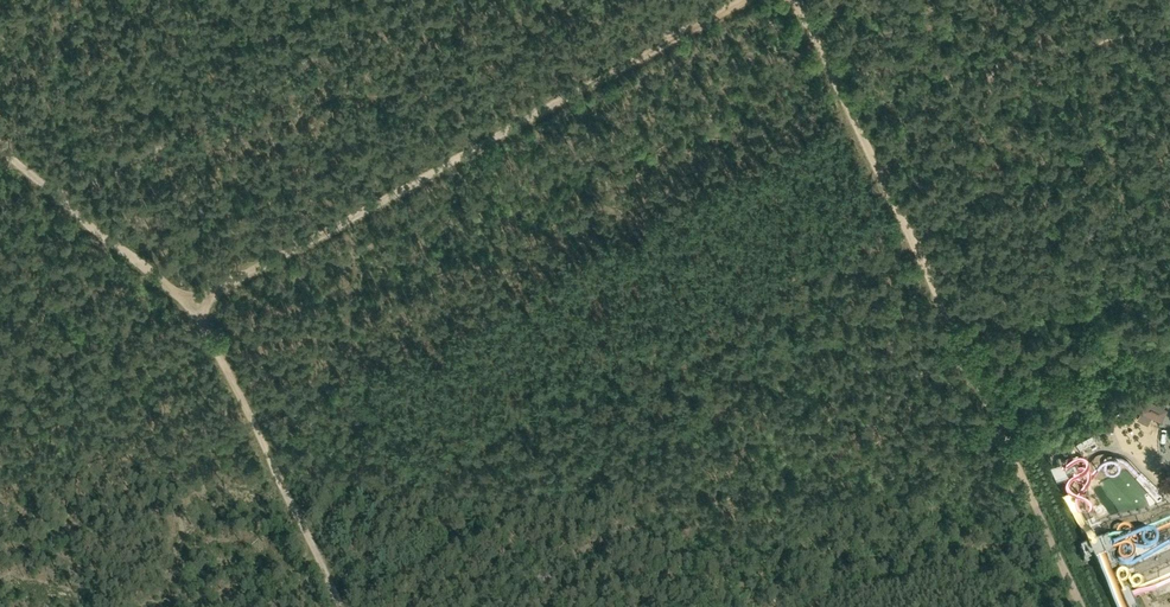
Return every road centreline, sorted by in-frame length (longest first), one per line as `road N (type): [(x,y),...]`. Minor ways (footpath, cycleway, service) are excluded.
road 1 (track): [(747,0),(185,306)]
road 2 (track): [(14,162),(185,306),(214,344),(335,606)]
road 3 (track): [(796,0),(891,197)]
road 4 (track): [(958,337),(1030,493)]
road 5 (track): [(891,197),(958,337)]
road 6 (track): [(1030,493),(1083,606)]

